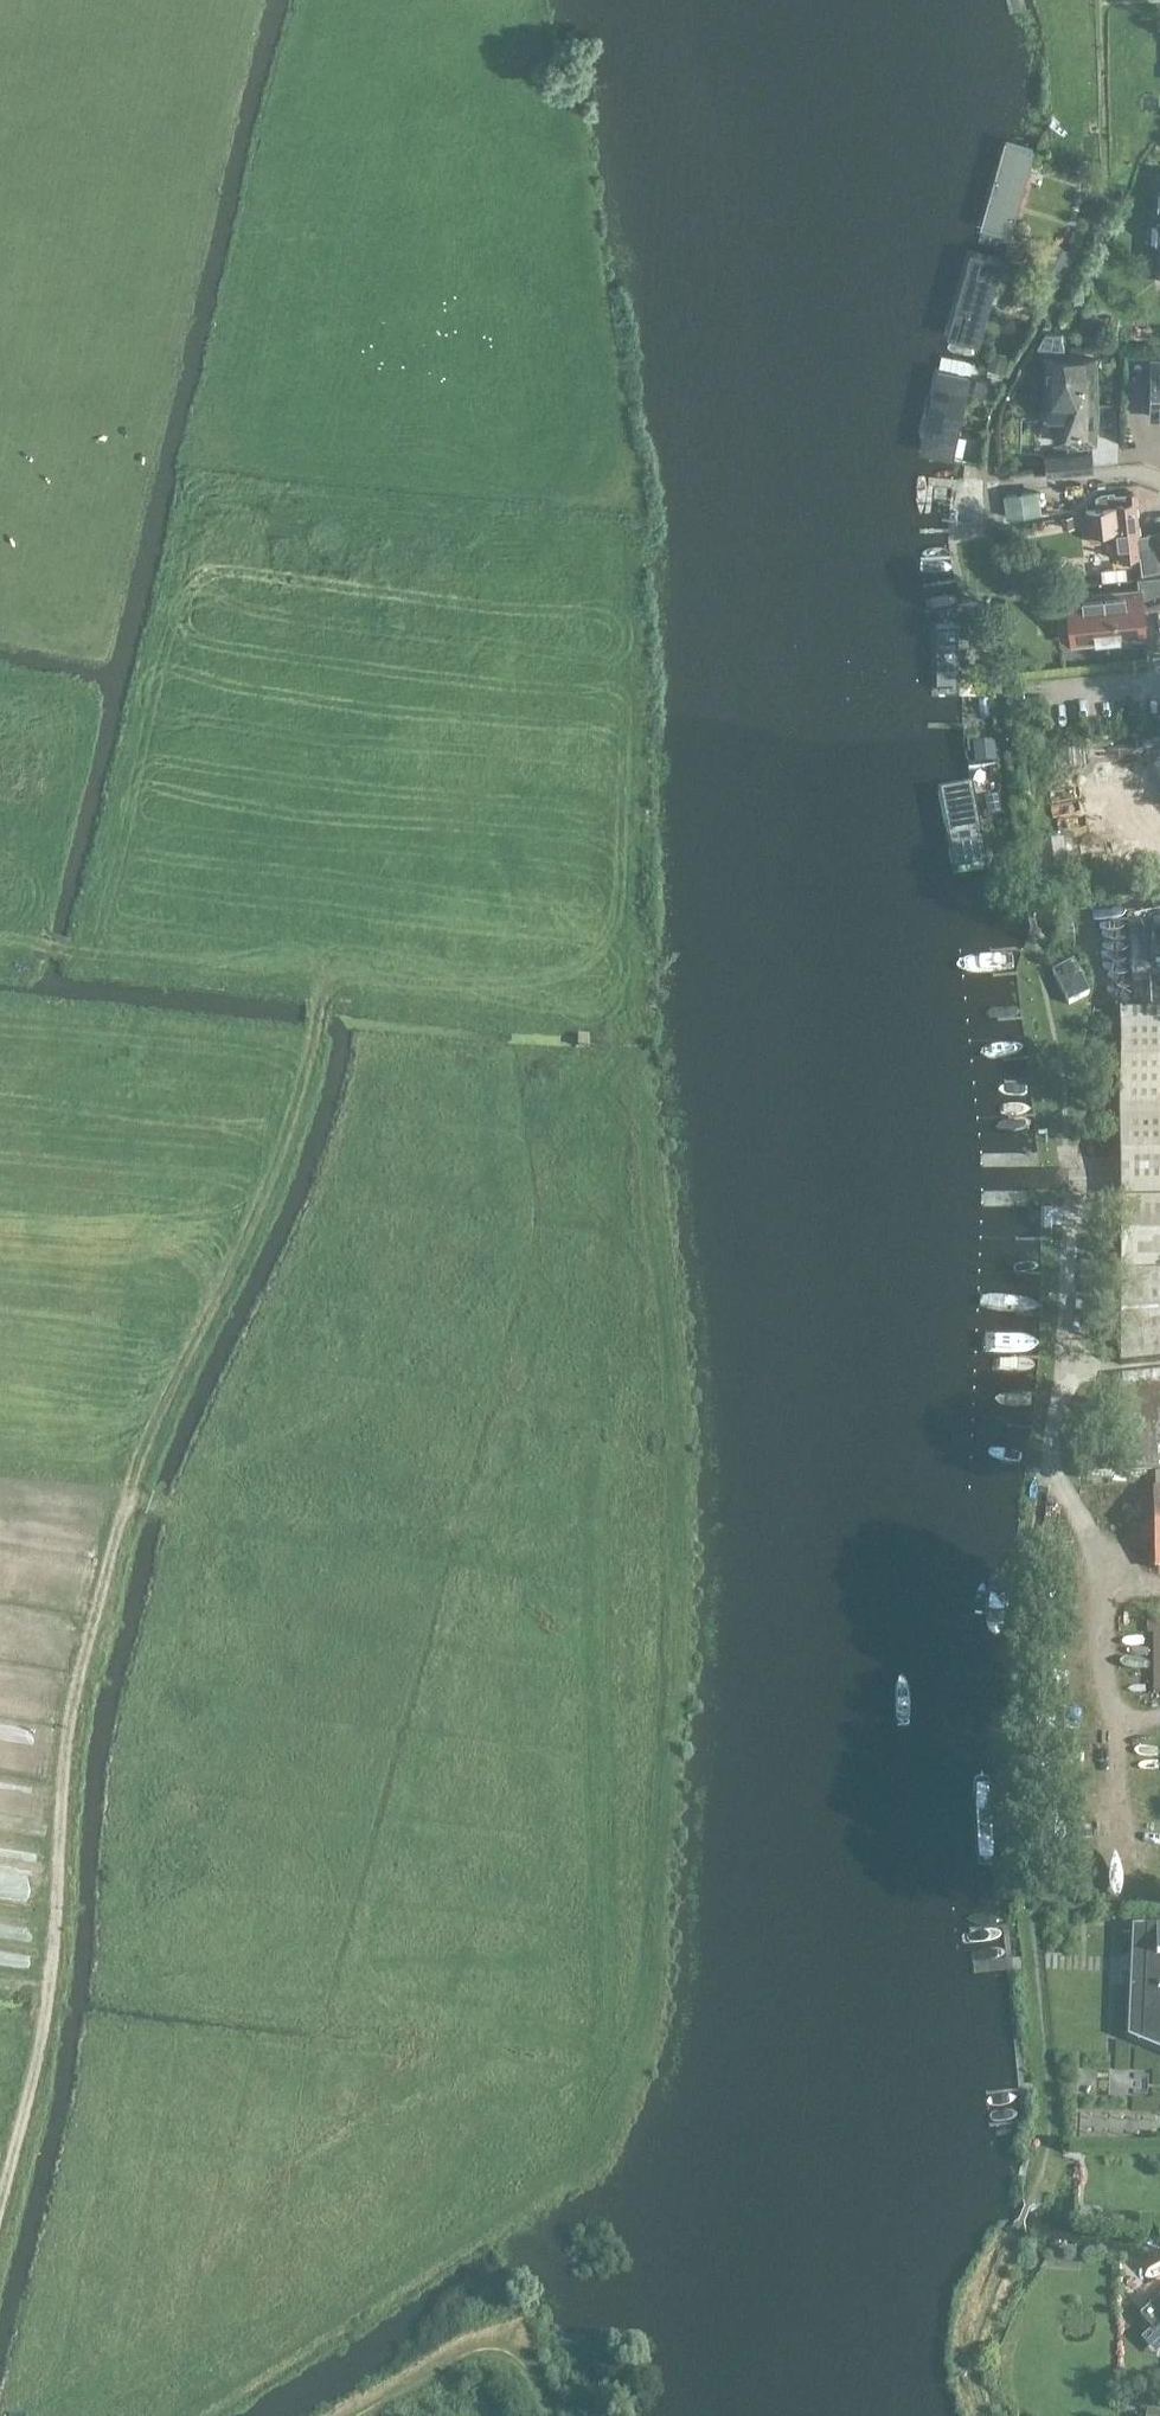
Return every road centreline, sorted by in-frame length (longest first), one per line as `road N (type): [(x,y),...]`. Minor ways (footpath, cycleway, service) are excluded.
road 1 (track): [(0,2219),(49,2023),(74,1722),(119,1502),(184,1510),(331,1506)]
road 2 (track): [(119,1502),(198,1348),(301,1102),(322,989),(38,946)]
road 3 (track): [(322,989),(441,821)]

